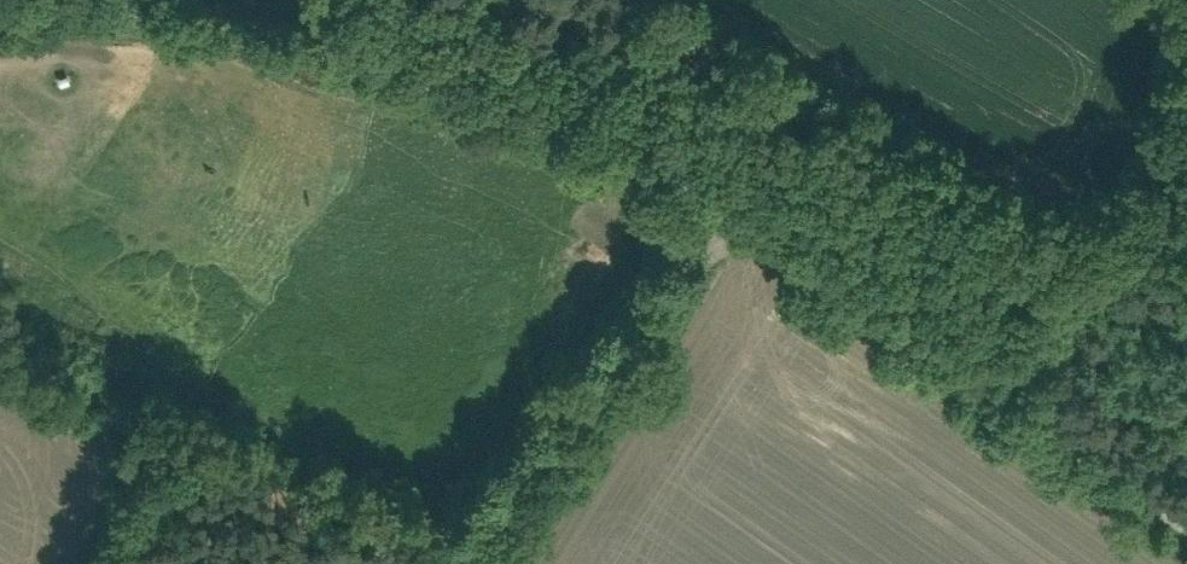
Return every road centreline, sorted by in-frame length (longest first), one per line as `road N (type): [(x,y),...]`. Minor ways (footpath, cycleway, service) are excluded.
road 1 (track): [(1008,403),(737,215),(425,563)]
road 2 (unclassified): [(737,215),(601,159),(275,51),(0,4)]
road 3 (track): [(1186,154),(1008,403)]
road 4 (track): [(1186,531),(1008,403)]

